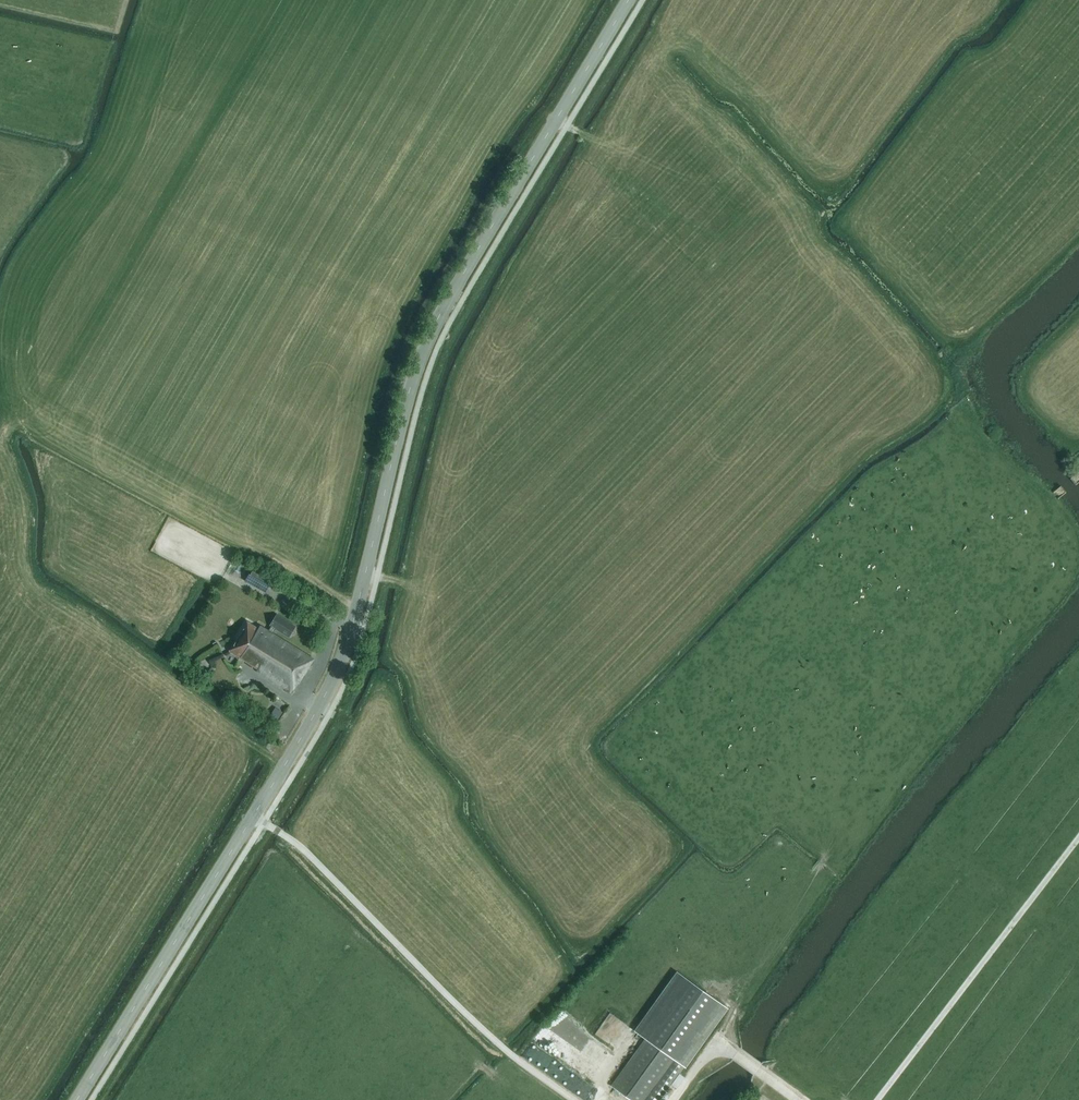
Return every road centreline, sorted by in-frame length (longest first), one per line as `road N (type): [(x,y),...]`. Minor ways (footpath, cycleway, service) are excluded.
road 1 (secondary): [(628,0),(428,339),(353,621),(327,692),(77,1099)]
road 2 (track): [(1078,837),(878,1099)]

